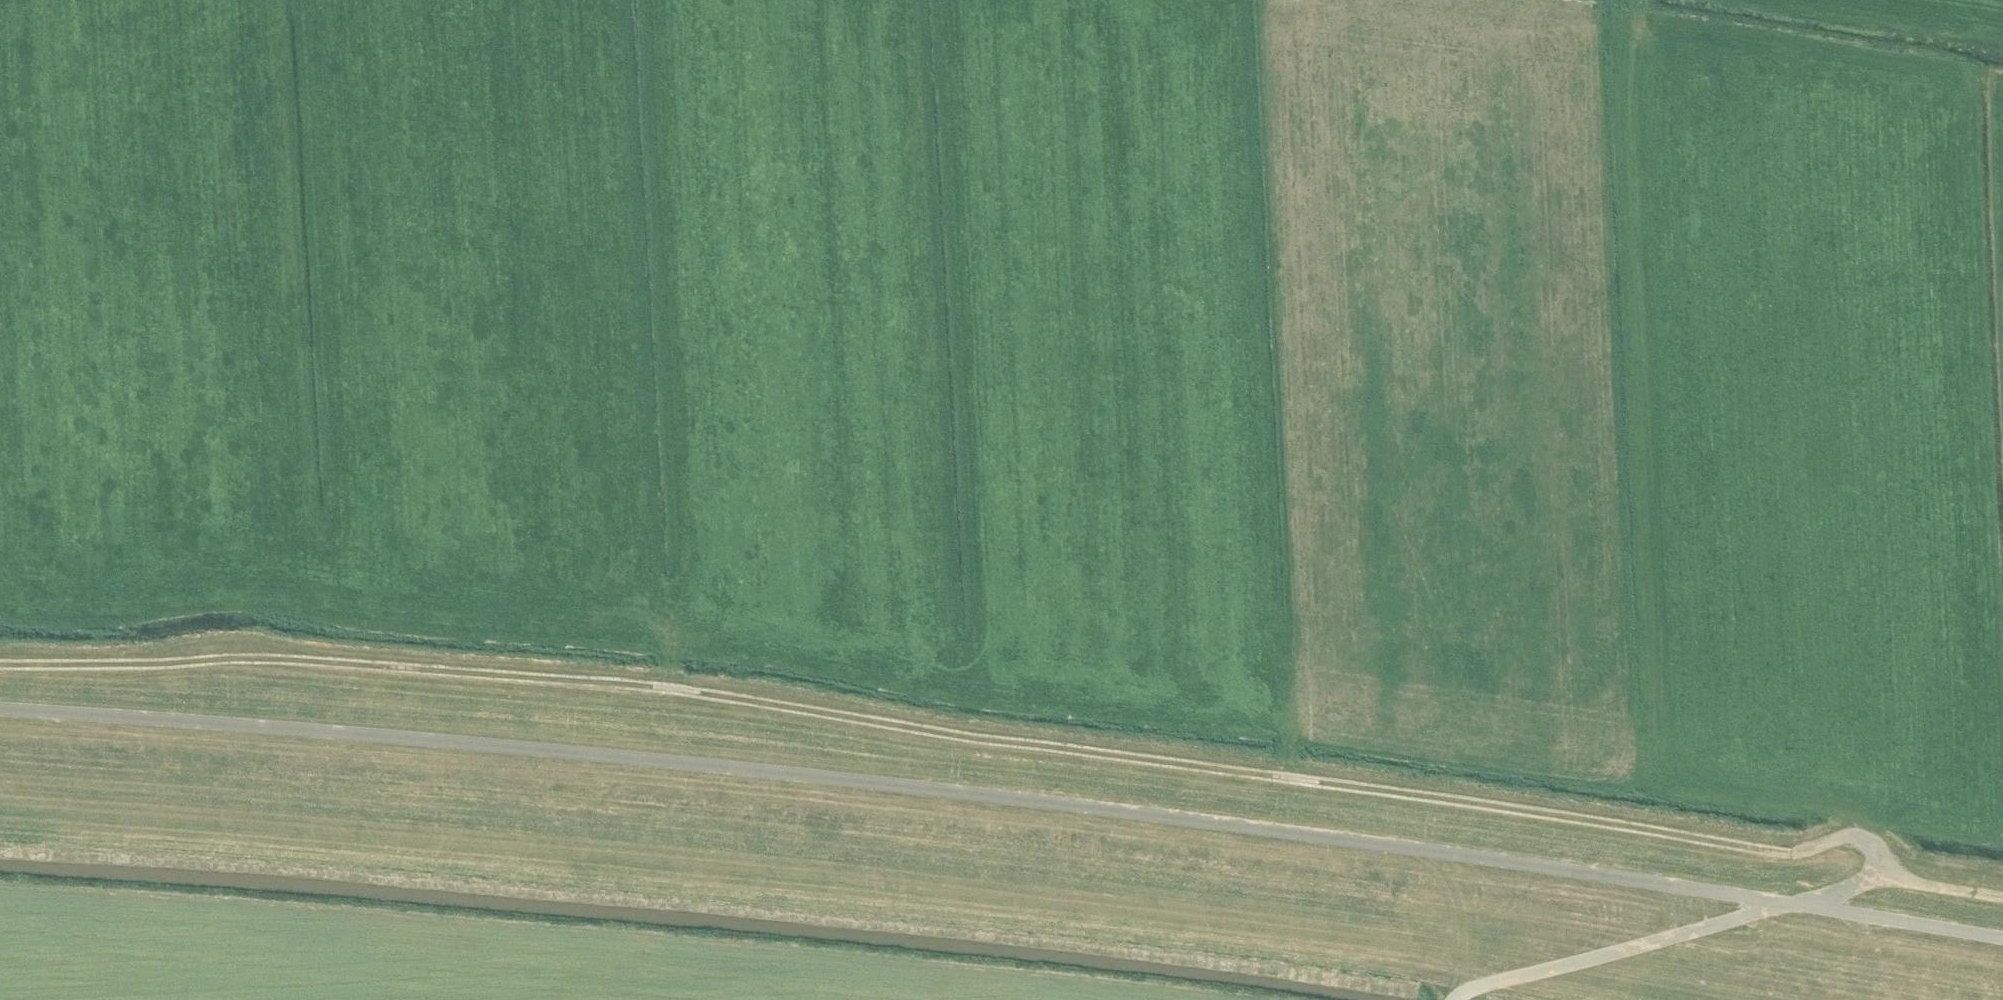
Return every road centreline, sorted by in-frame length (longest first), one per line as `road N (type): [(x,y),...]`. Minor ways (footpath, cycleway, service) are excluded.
road 1 (unclassified): [(1457,999),(1788,905)]

